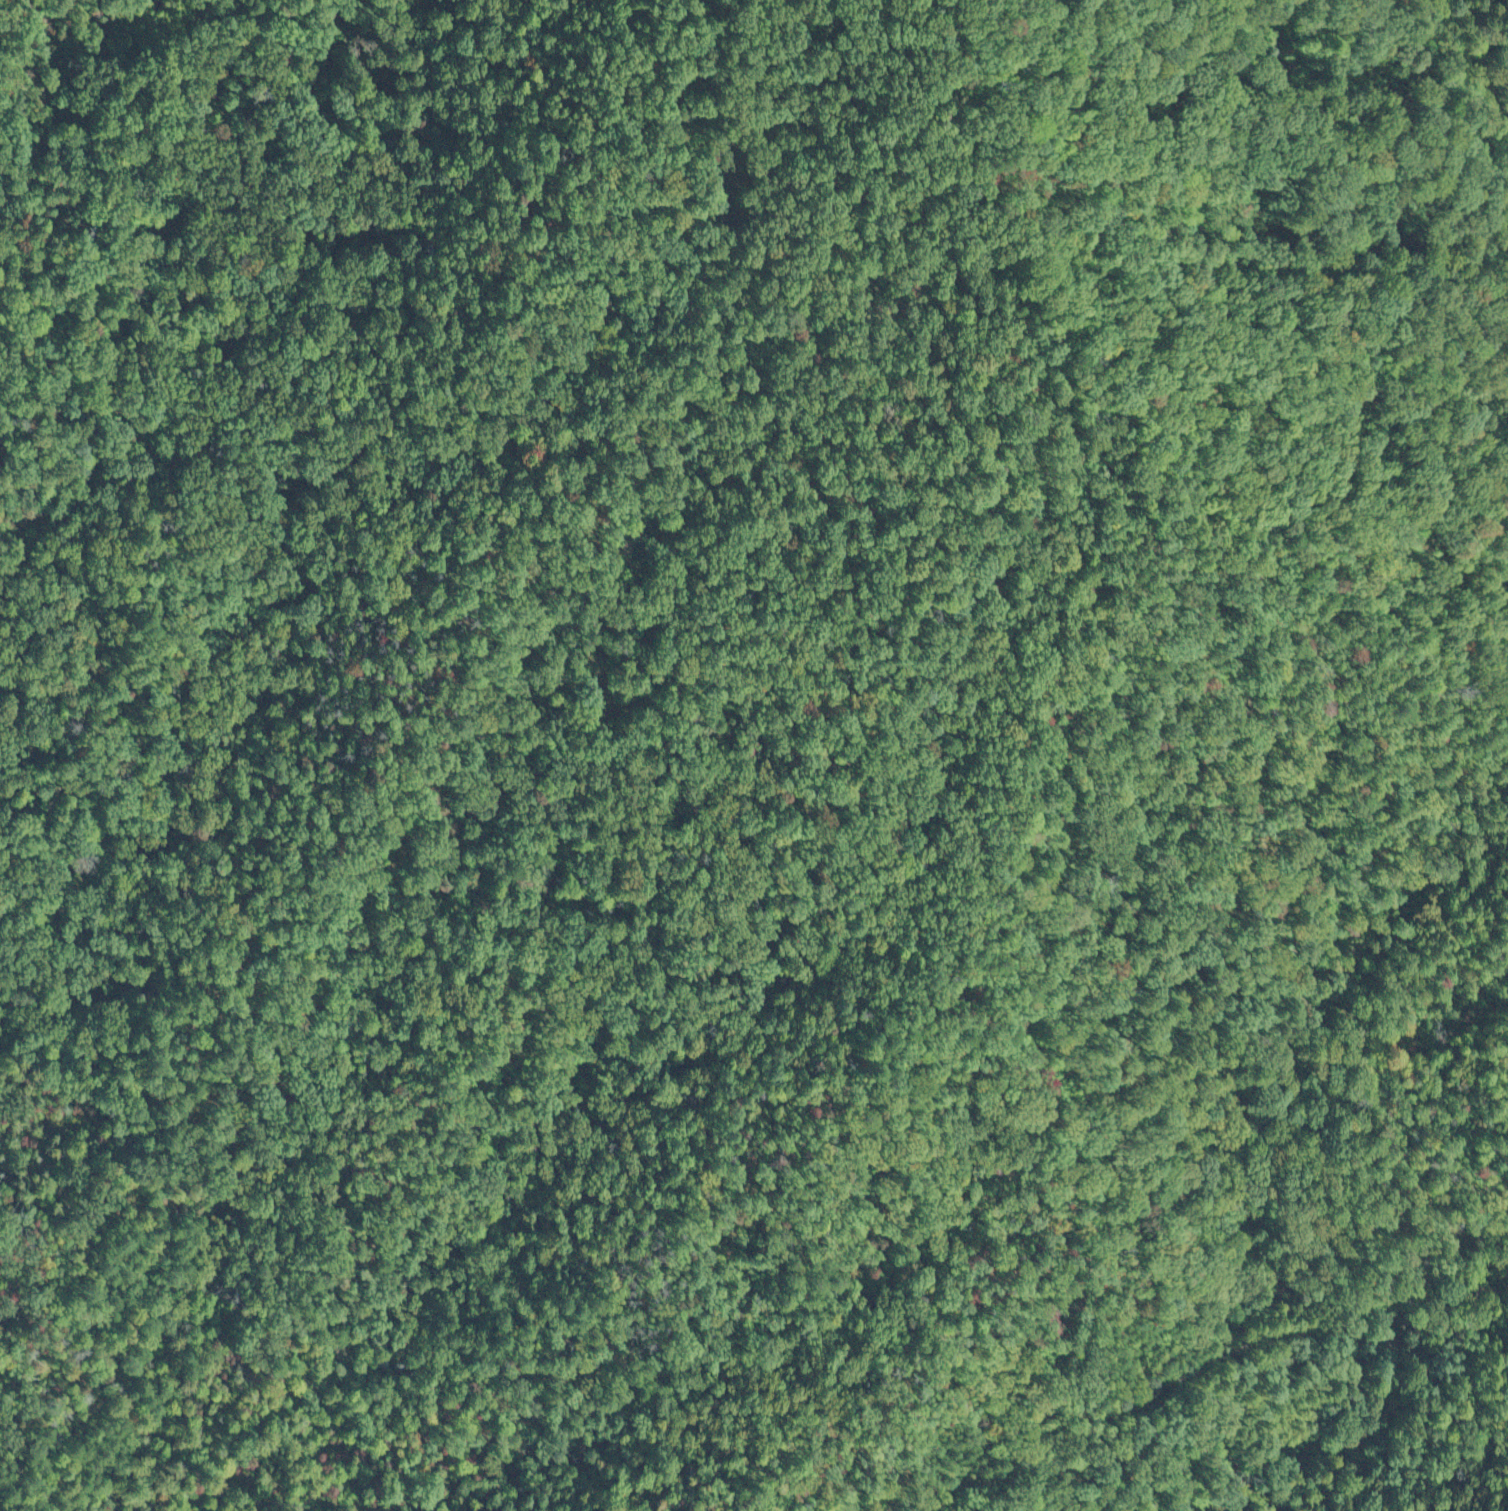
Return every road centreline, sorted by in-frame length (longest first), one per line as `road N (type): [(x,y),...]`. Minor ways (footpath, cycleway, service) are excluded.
road 1 (track): [(1090,1423),(1144,1401),(1221,1352),(1283,1332),(1363,1336),(1439,1364)]

